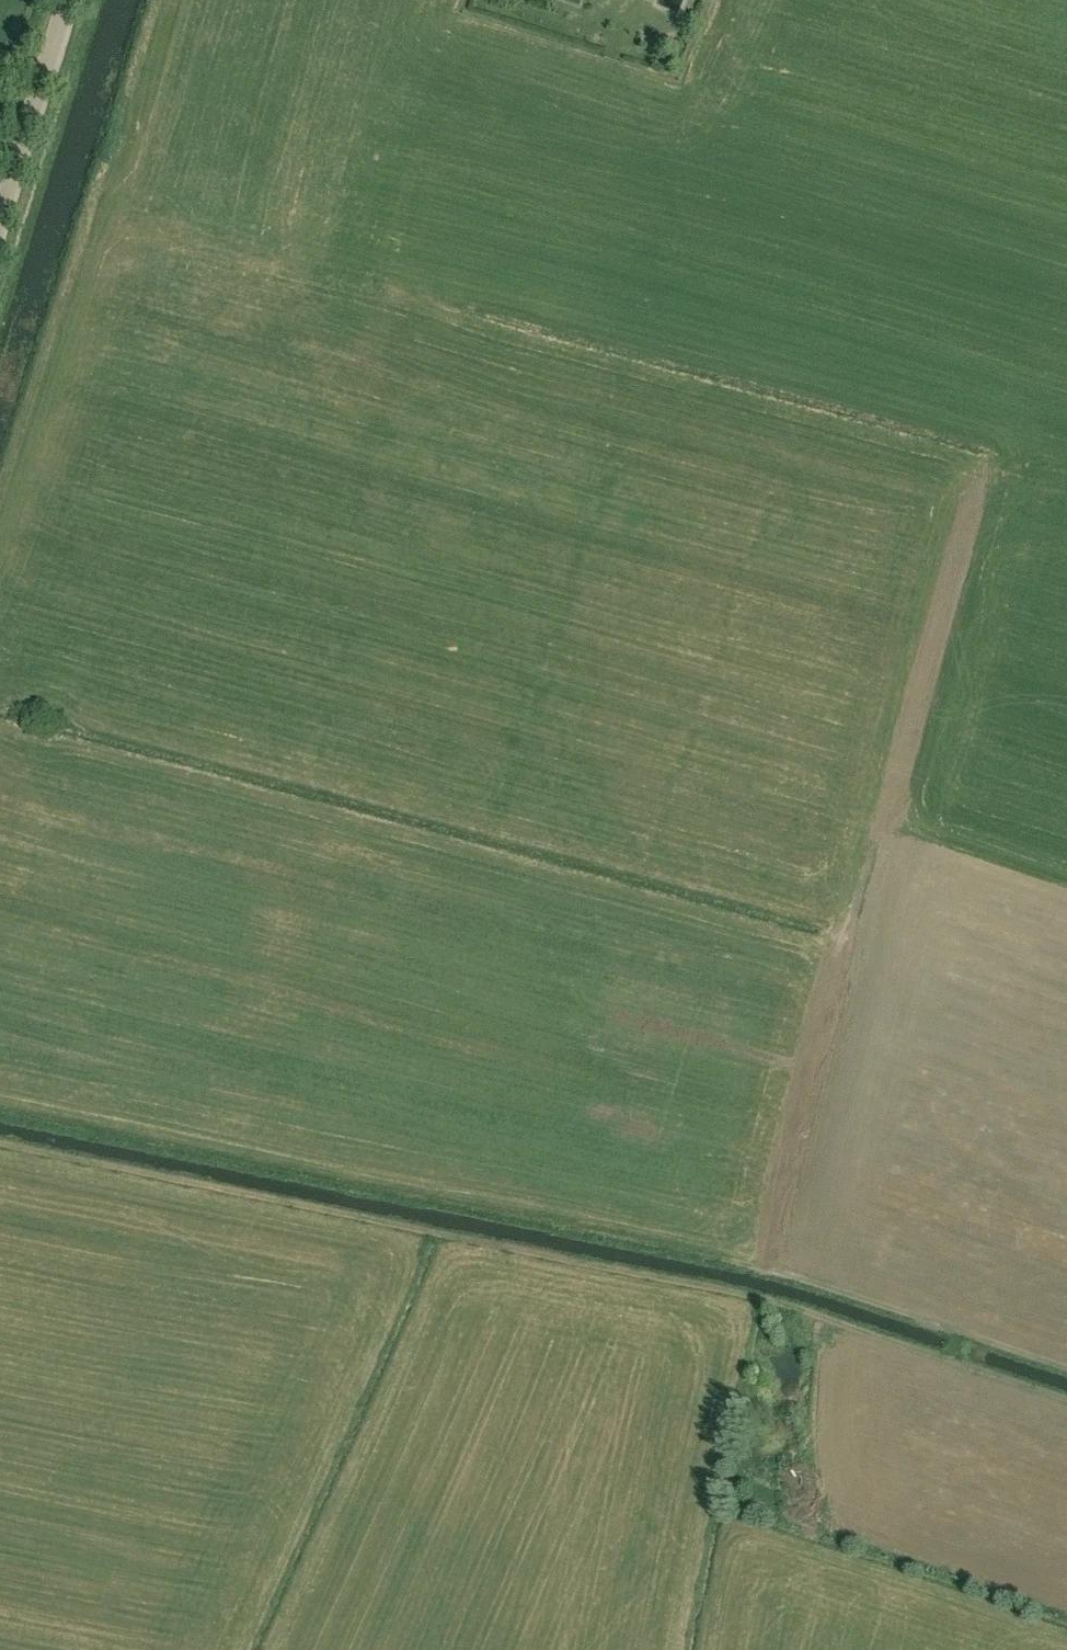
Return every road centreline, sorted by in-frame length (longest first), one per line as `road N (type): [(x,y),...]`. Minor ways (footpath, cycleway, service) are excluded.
road 1 (tertiary): [(0,258),(80,0)]

